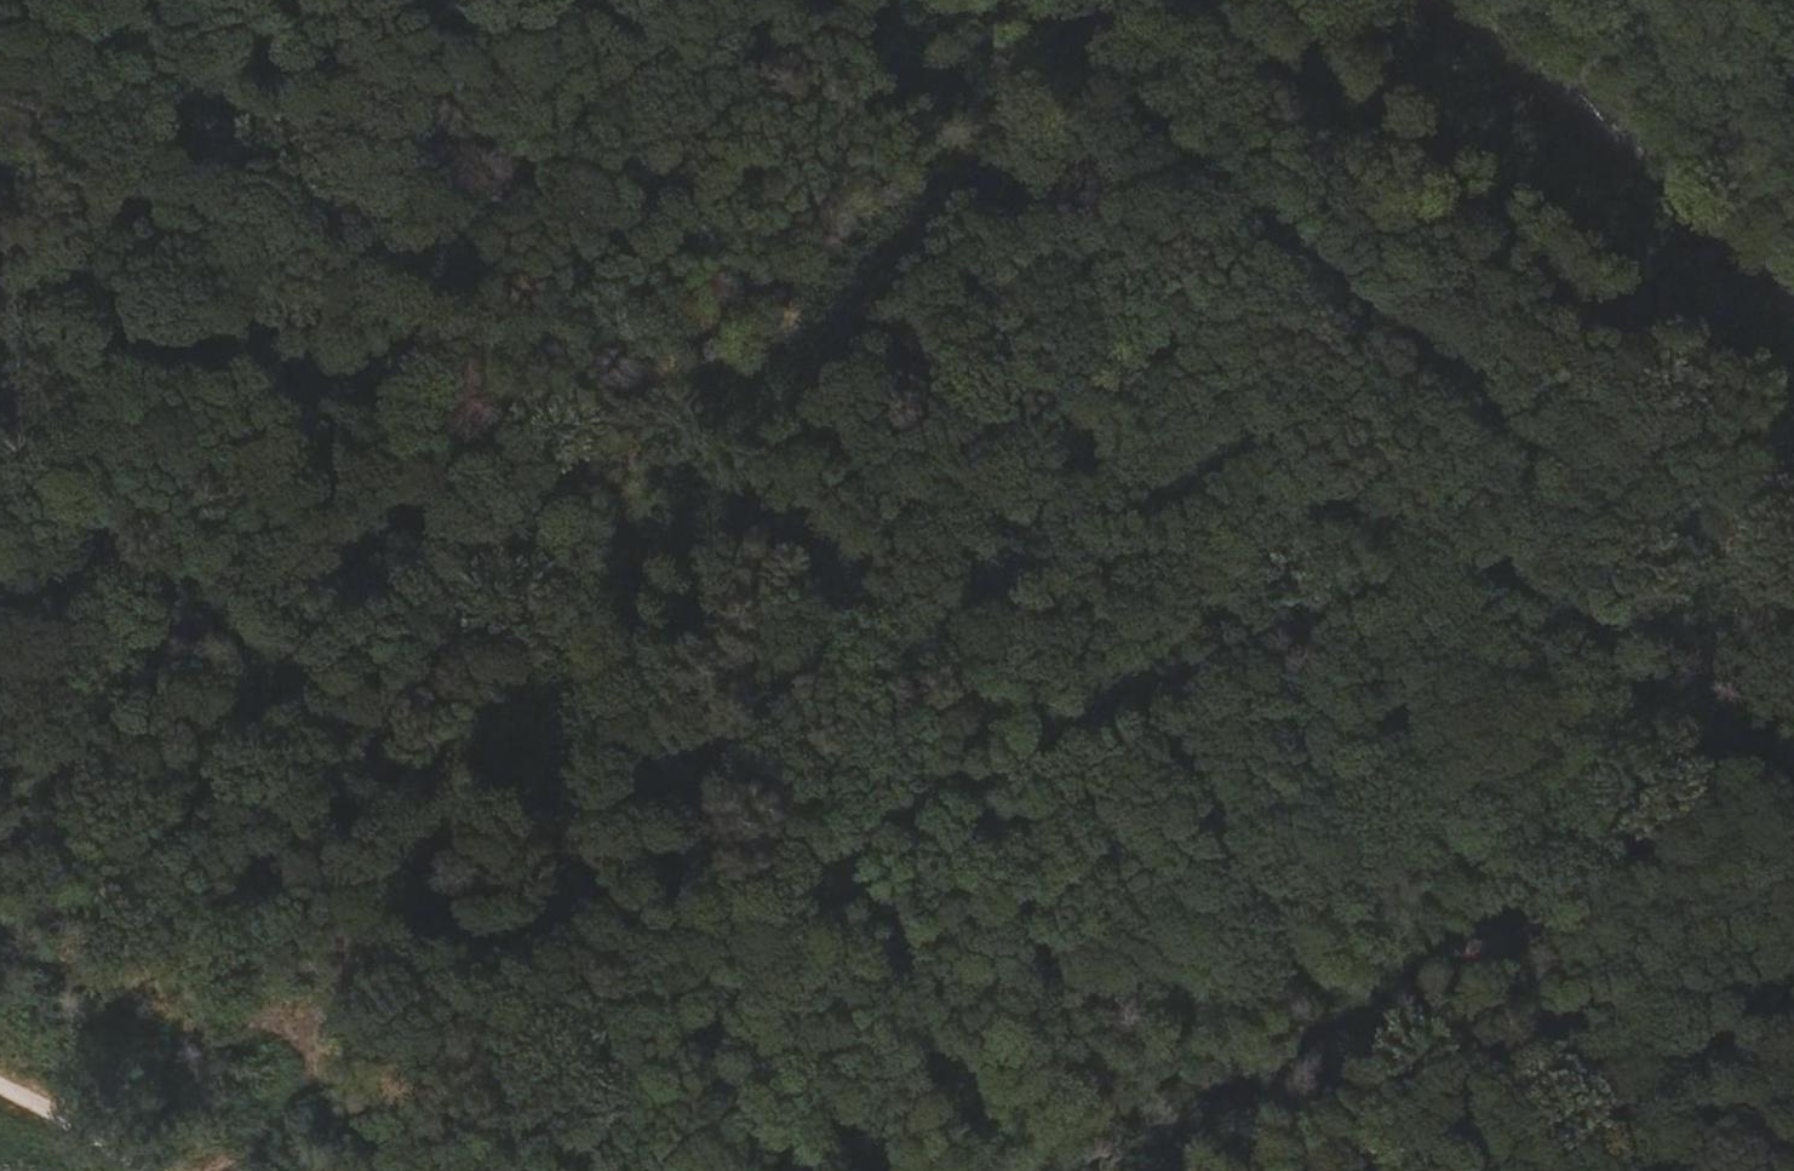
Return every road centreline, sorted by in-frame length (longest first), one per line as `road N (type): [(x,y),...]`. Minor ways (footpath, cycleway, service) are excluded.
road 1 (tertiary): [(1793,288),(1461,0)]
road 2 (track): [(0,1097),(134,1170)]

